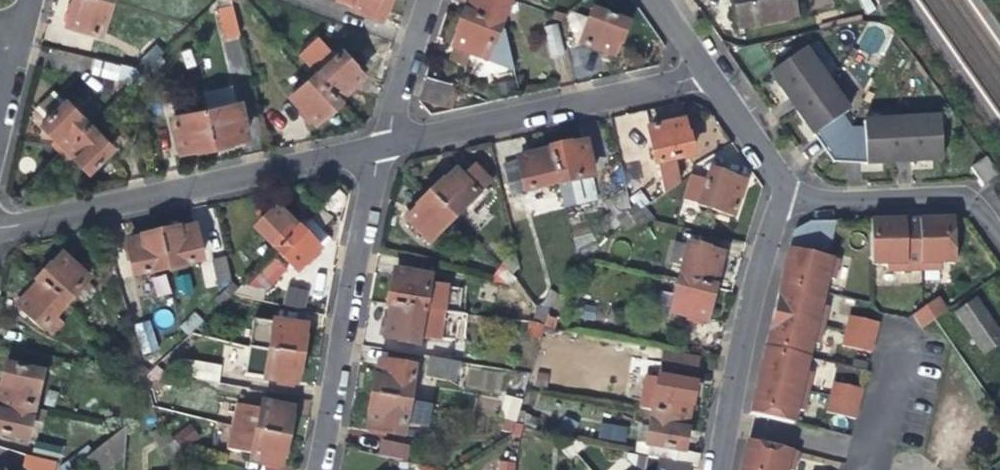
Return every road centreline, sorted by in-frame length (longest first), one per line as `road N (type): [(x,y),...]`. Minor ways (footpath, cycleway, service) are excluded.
road 1 (residential): [(378,146),(0,228)]
road 2 (residential): [(709,73),(378,146)]
road 3 (residential): [(315,469),(378,146)]
road 4 (residential): [(785,201),(765,234),(713,469)]
road 5 (residential): [(999,231),(976,201),(962,198),(785,201)]
road 6 (residential): [(378,146),(427,0)]
road 7 (residential): [(709,73),(785,201)]

